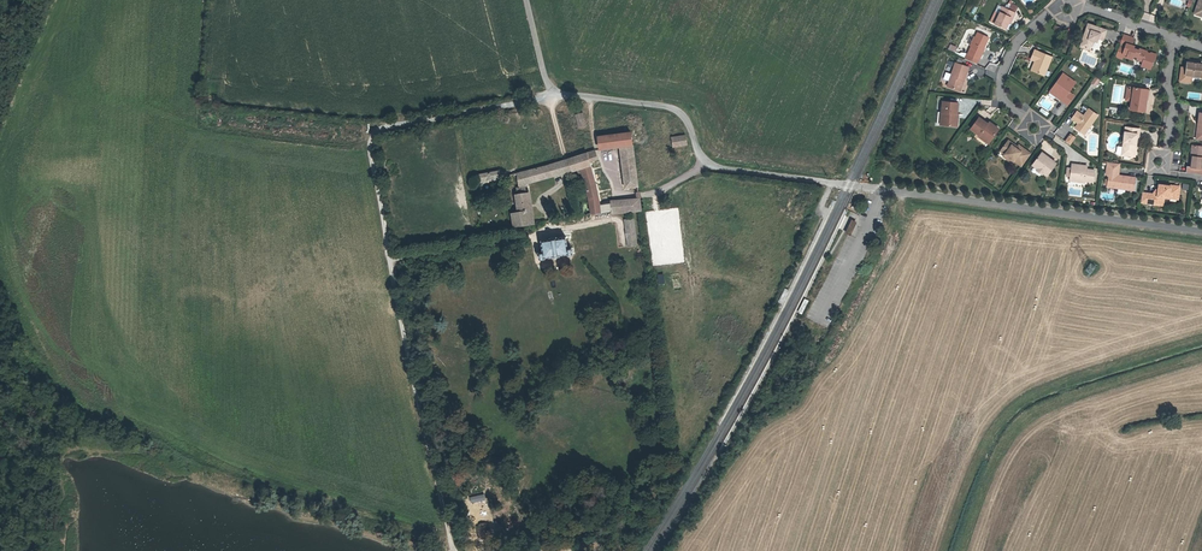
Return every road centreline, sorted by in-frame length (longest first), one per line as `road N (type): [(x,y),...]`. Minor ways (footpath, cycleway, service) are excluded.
road 1 (unclassified): [(525,0),(553,95),(668,107),(690,124),(711,166),(1201,231)]
road 2 (track): [(553,95),(391,124),(374,139),(456,550)]
road 3 (residential): [(1035,127),(1003,101),(1003,68),(1019,40),(1063,0),(1174,39)]
road 4 (residential): [(1160,163),(1173,109),(1166,85),(1174,39)]

